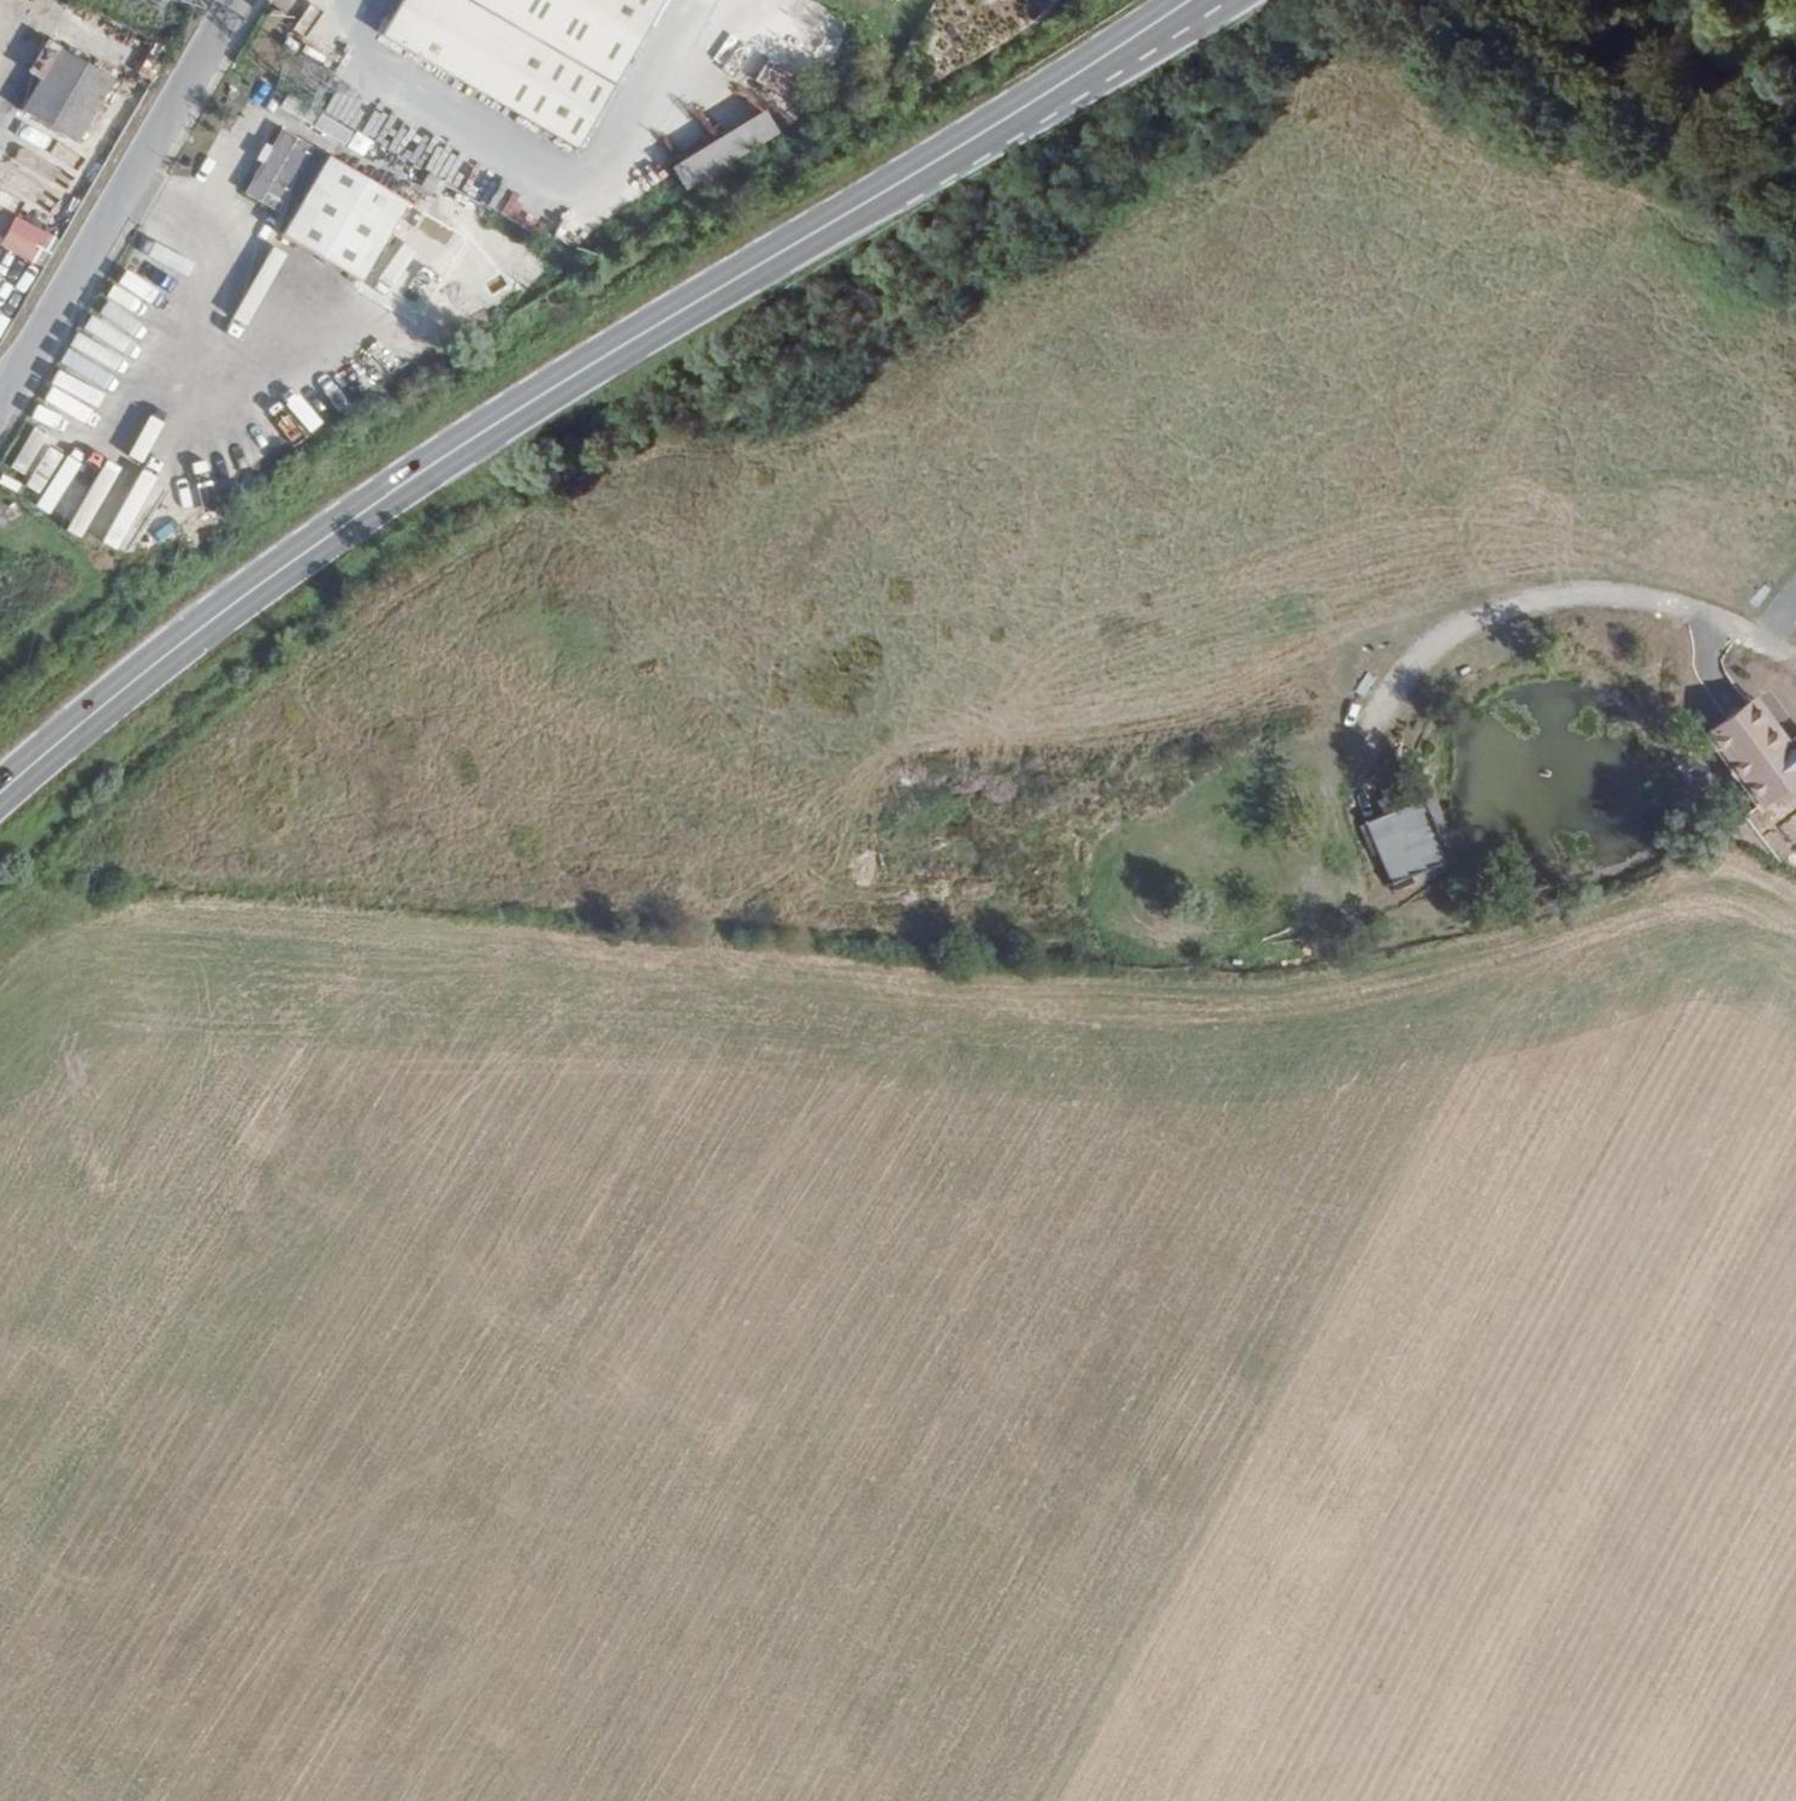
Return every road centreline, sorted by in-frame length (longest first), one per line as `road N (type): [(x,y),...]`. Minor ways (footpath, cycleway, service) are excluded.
road 1 (secondary): [(1094,61),(368,499),(0,785)]
road 2 (tertiary): [(239,0),(0,418)]
road 3 (secondary): [(1094,61),(1224,0)]

